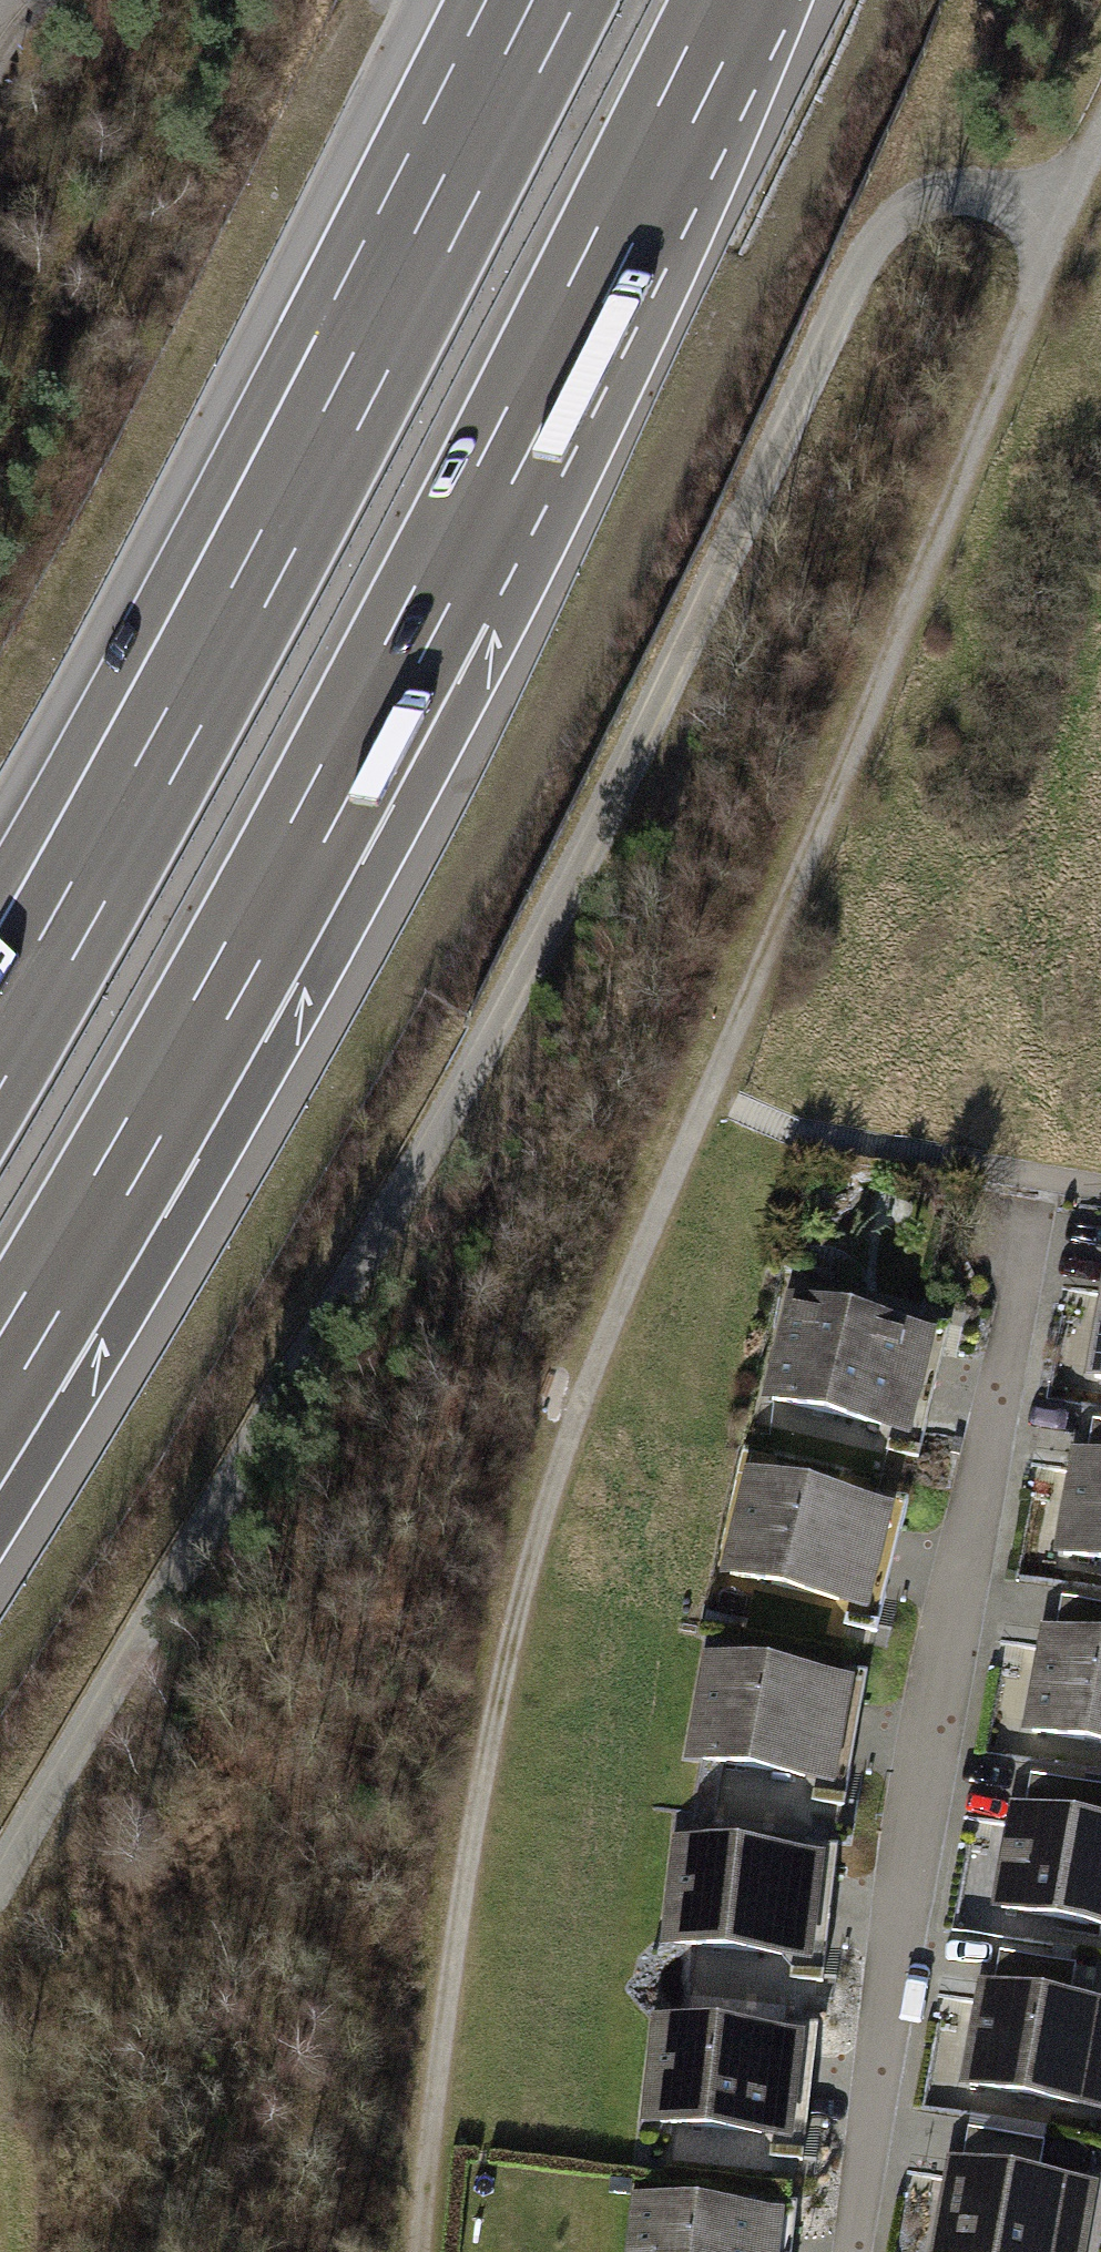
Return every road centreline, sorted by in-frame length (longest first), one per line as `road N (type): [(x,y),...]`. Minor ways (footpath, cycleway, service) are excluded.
road 1 (track): [(1100,137),(564,1460),(477,1805),(414,2251)]
road 2 (track): [(0,1882),(475,1064),(614,802),(859,259),(891,217),(932,193),(986,188),(1074,197)]
road 3 (motorway): [(0,1373),(325,802),(733,0)]
road 4 (motorway): [(531,0),(161,717)]
road 5 (motorway): [(161,717),(82,901),(0,1047)]
road 6 (motorway): [(161,717),(0,928)]

